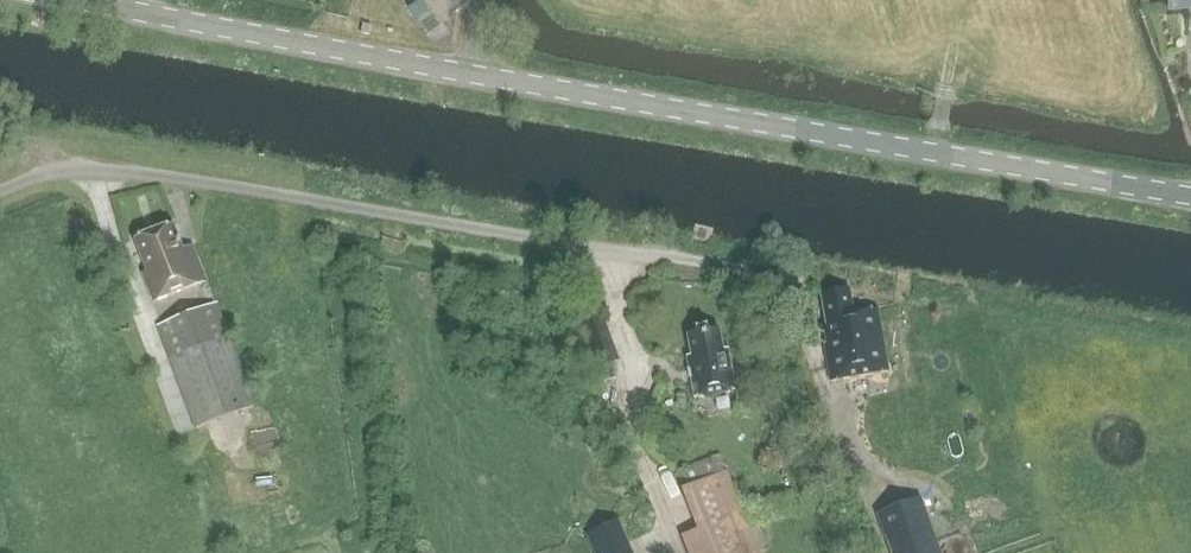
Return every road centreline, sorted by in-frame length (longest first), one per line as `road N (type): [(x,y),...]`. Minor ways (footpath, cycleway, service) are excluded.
road 1 (tertiary): [(1190,195),(69,0)]
road 2 (unclassified): [(0,191),(78,166),(807,282)]

